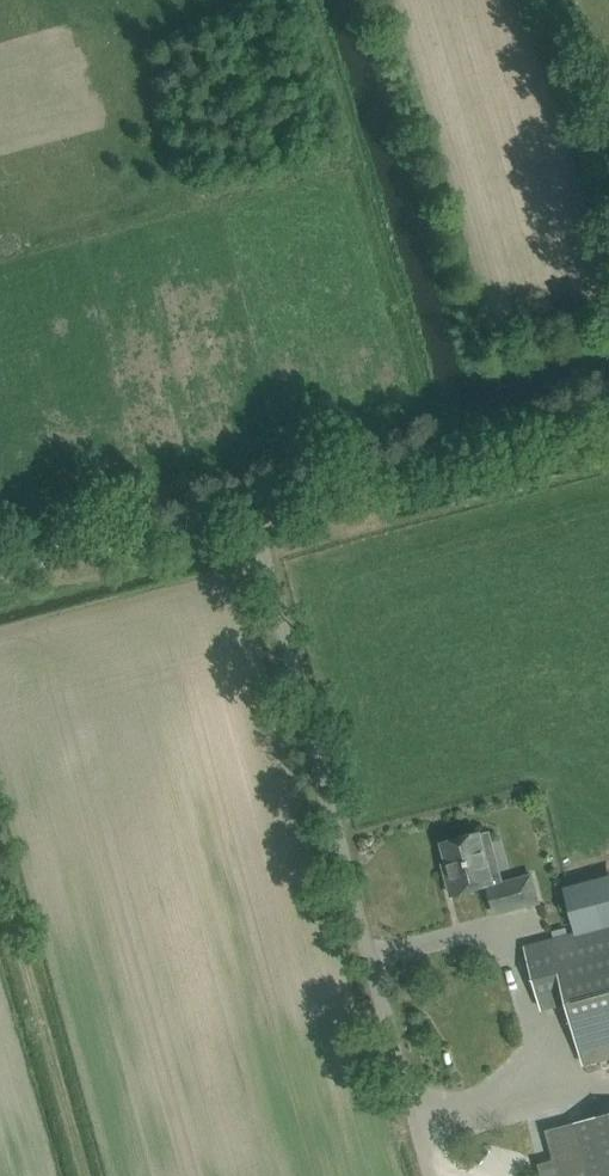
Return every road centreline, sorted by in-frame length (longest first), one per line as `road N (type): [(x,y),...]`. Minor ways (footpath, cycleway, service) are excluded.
road 1 (unclassified): [(433,1175),(253,504)]
road 2 (unclassified): [(253,504),(608,408)]
road 3 (track): [(88,1175),(0,873)]
road 4 (unclassified): [(0,570),(253,504)]

